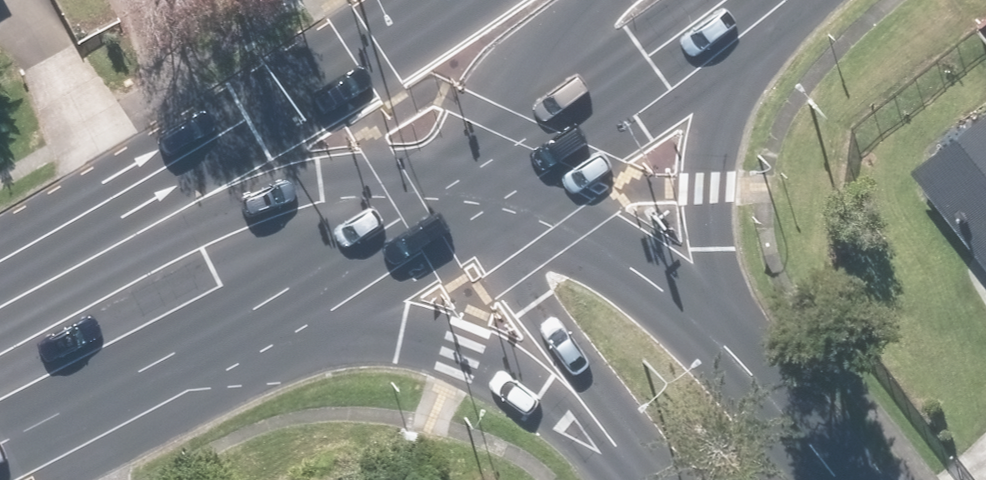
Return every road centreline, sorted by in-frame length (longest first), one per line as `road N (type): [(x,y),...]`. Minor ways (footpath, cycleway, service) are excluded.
road 1 (primary): [(0,282),(329,183),(420,172),(494,177)]
road 2 (primary): [(0,265),(247,120),(428,0)]
road 3 (primary): [(641,470),(502,370),(454,346),(396,325),(235,325)]
road 4 (secondary): [(641,470),(531,310),(510,263),(494,177)]
road 5 (primary): [(748,0),(717,101),(711,200),(734,307)]
road 6 (primary): [(494,177),(235,325)]
road 7 (primary): [(729,0),(494,177)]
road 8 (secondary): [(494,177),(614,222),(734,307)]
road 9 (primary): [(235,325),(0,444)]
road 10 (secondary): [(734,307),(859,479)]
road 11 (primary): [(494,177),(512,101),(541,55),(593,0)]

